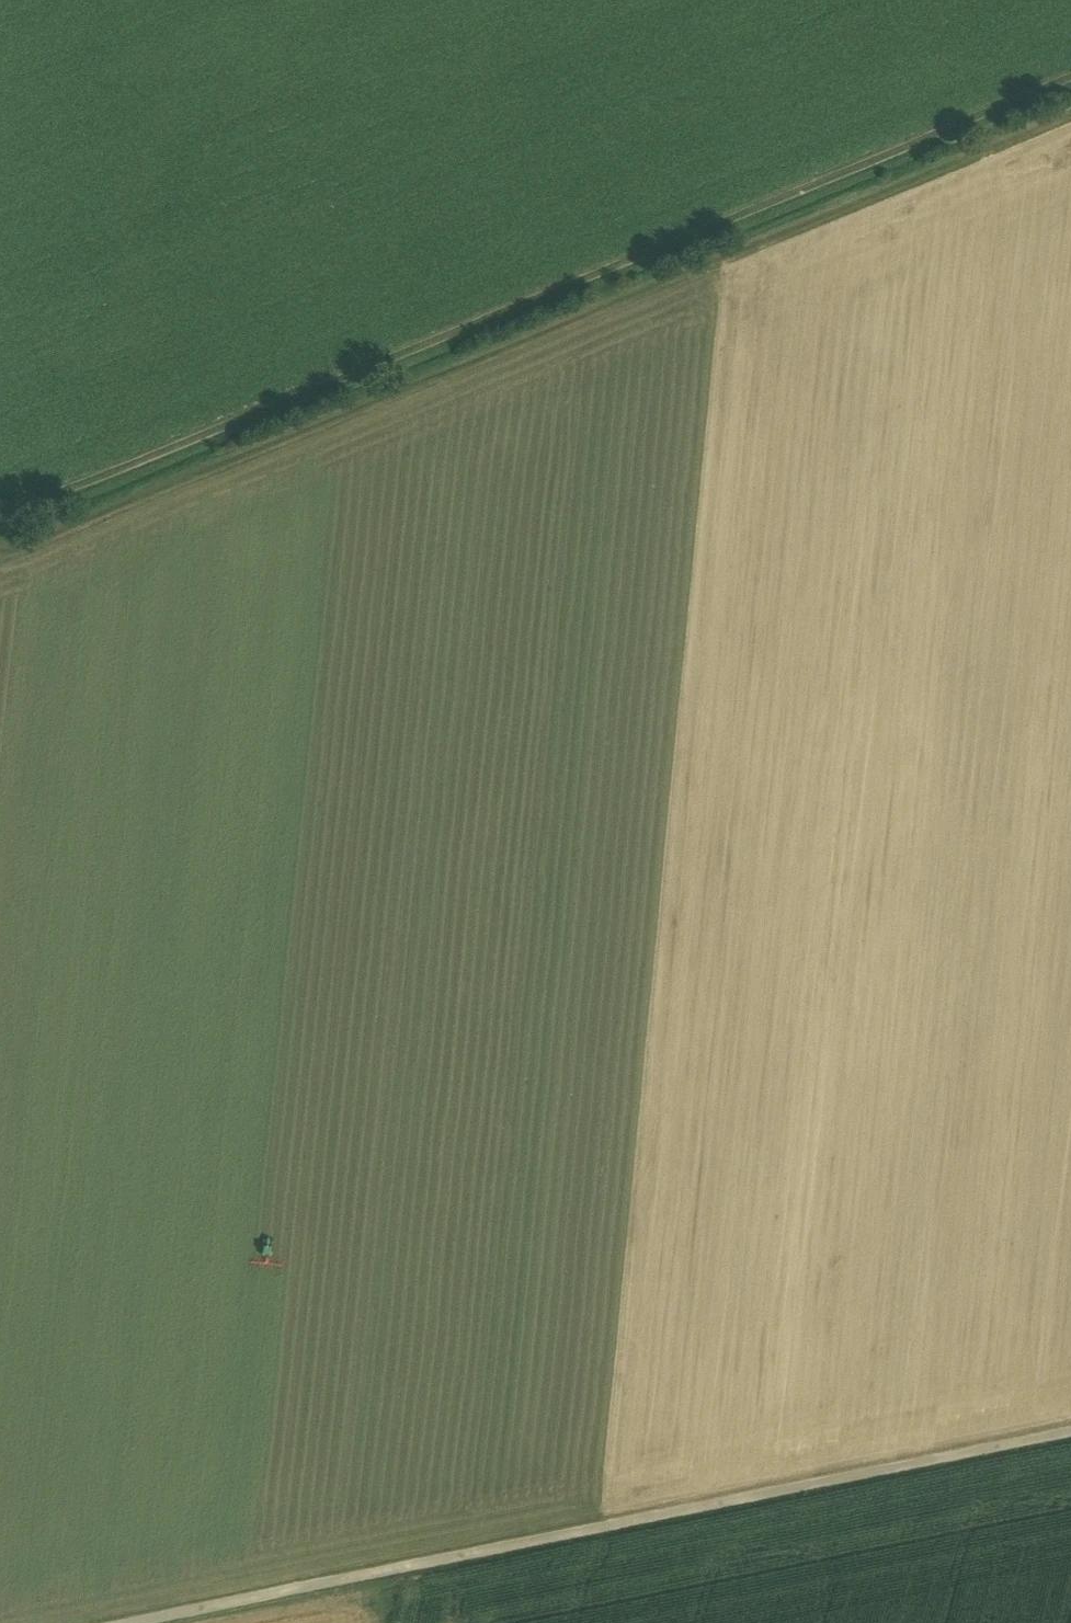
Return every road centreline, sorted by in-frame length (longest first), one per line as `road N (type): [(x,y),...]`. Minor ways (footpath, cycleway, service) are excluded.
road 1 (track): [(0,574),(1070,132)]
road 2 (track): [(0,535),(1070,95)]
road 3 (track): [(1070,1451),(207,1622)]

